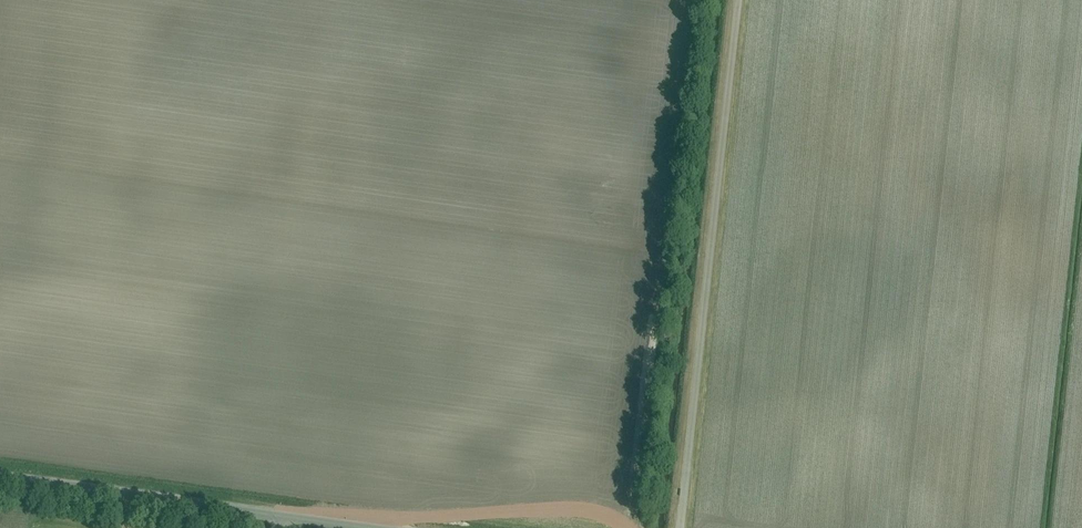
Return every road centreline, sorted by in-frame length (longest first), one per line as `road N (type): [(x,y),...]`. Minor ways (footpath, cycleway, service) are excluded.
road 1 (track): [(677,527),(736,0)]
road 2 (unclassified): [(0,474),(381,527)]

